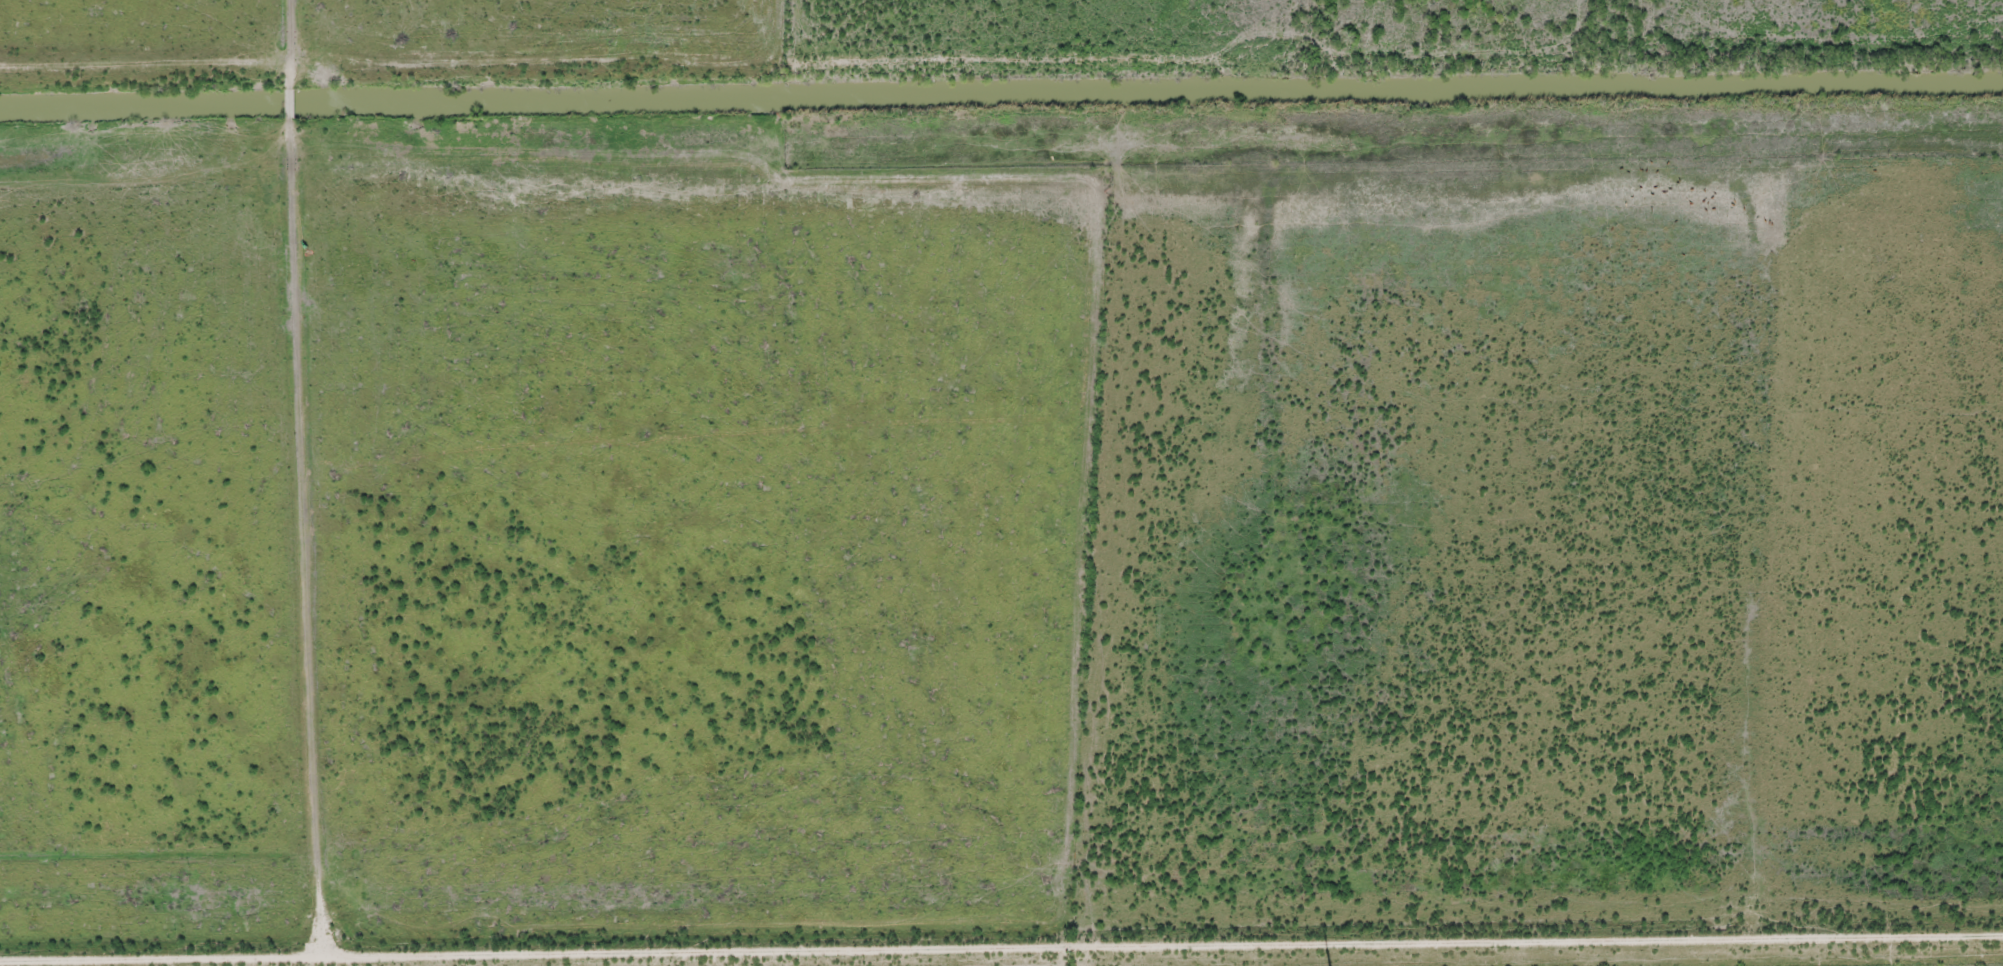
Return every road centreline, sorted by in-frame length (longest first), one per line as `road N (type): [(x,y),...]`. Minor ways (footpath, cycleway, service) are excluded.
road 1 (track): [(2002,936),(0,961)]

